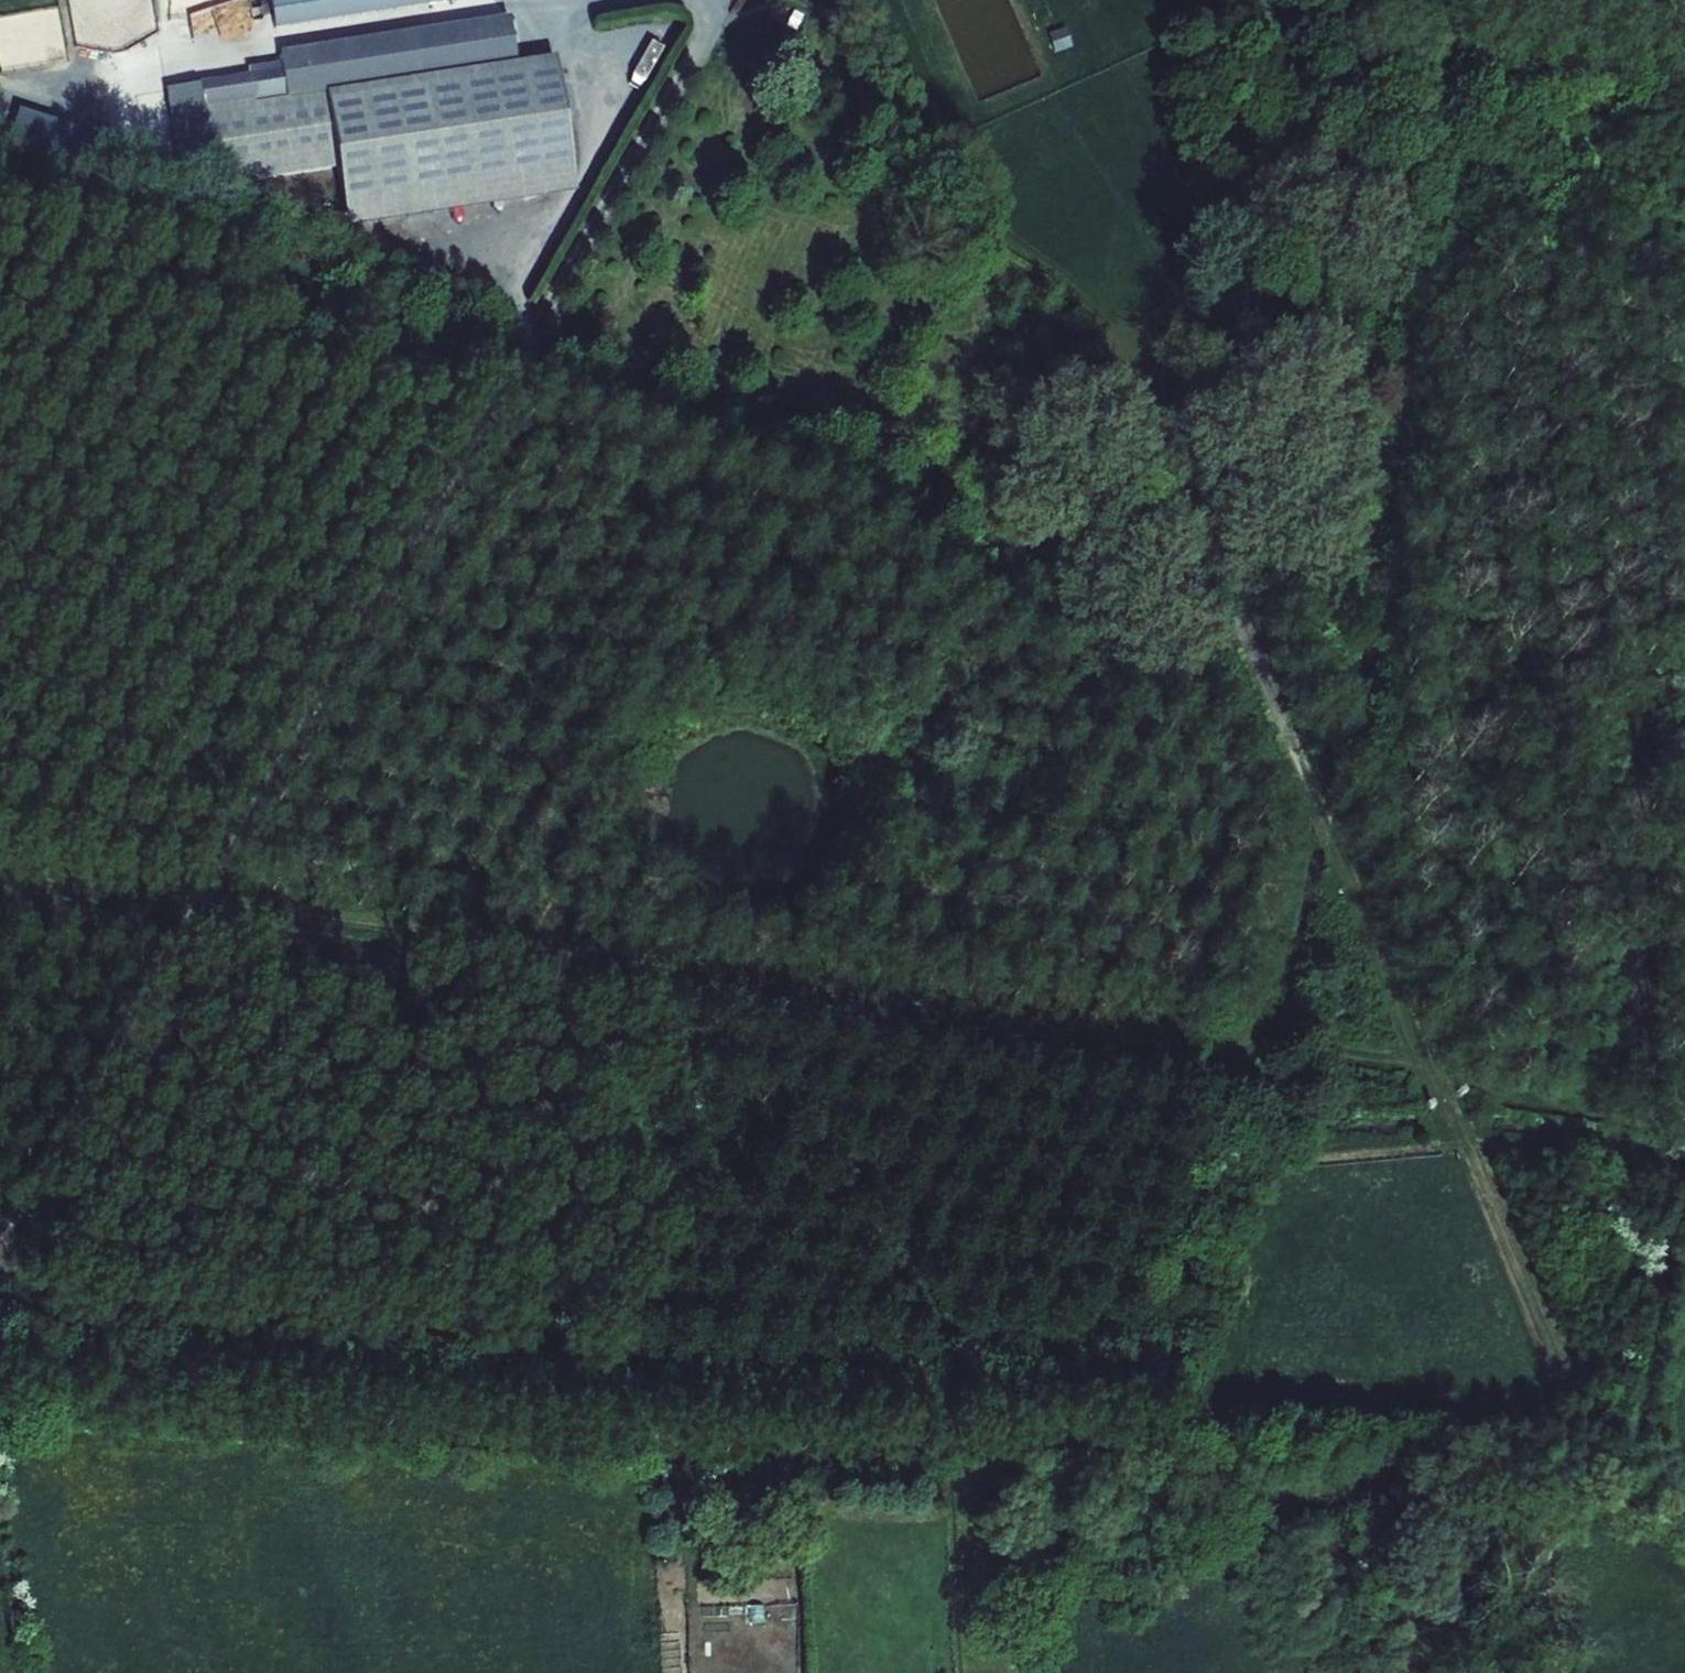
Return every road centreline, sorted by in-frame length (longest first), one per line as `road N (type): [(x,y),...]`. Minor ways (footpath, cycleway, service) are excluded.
road 1 (track): [(1453,1139),(1342,1148),(1276,1167),(1230,1274),(1164,1388),(1103,1422),(995,1434),(0,1398)]
road 2 (track): [(0,1211),(541,323)]

